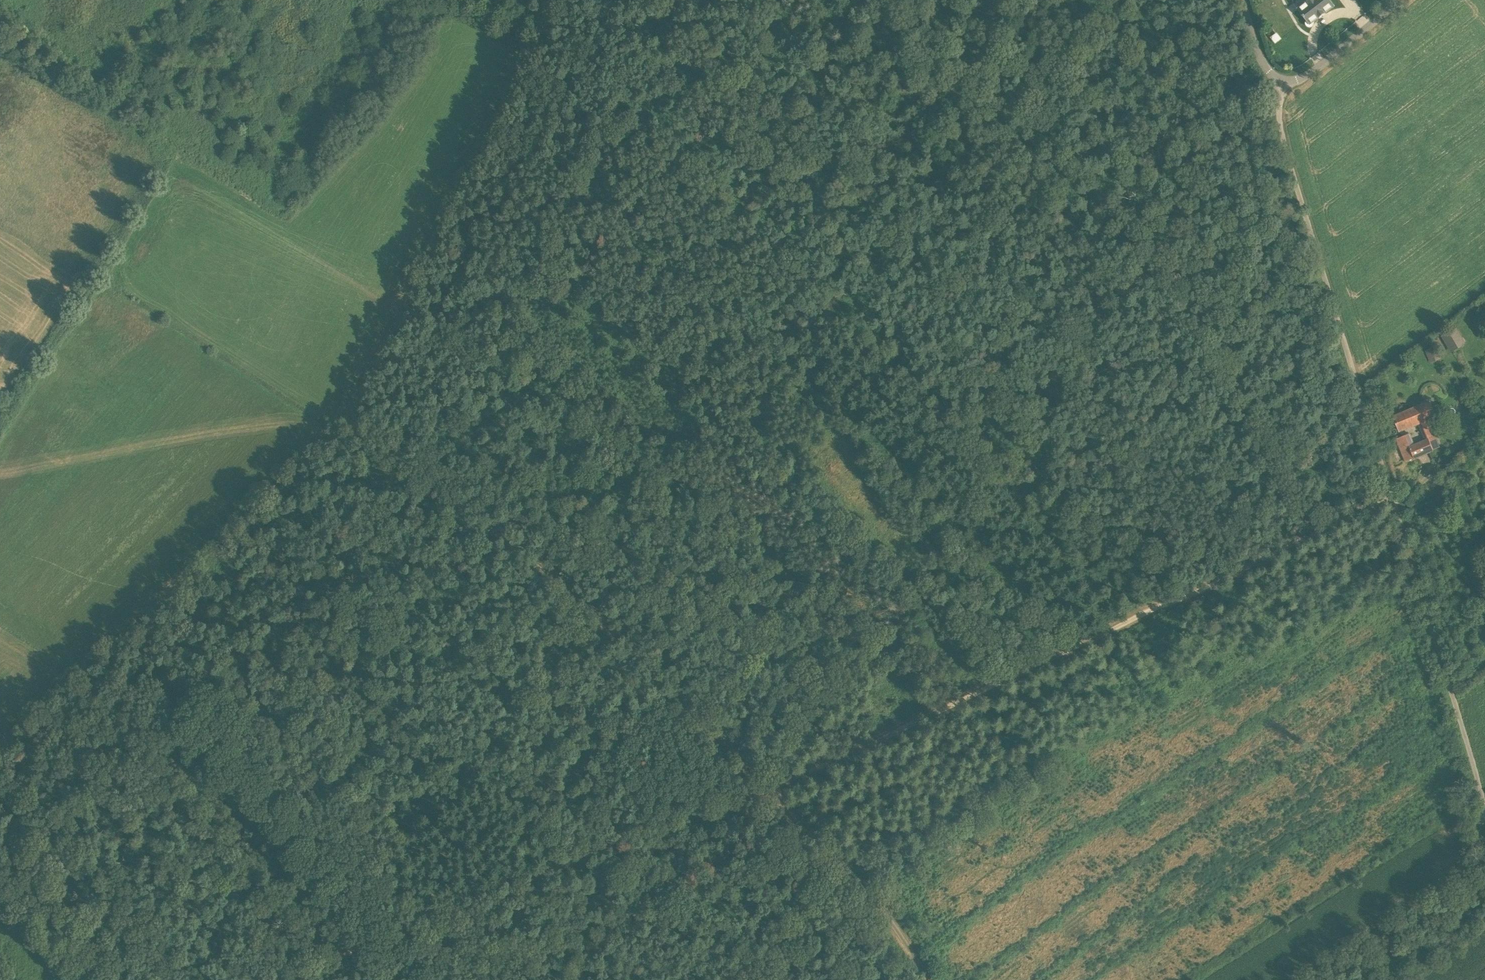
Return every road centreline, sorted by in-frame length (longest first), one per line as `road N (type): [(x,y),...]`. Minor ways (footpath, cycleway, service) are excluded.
road 1 (track): [(270,979),(517,867),(776,785),(1394,492)]
road 2 (track): [(554,571),(1142,0)]
road 3 (unclassified): [(1484,791),(1279,118),(1292,85)]
road 4 (track): [(776,785),(657,660),(554,571),(344,418)]
road 5 (track): [(764,789),(925,979)]
road 6 (unclassified): [(1292,85),(1397,0)]

